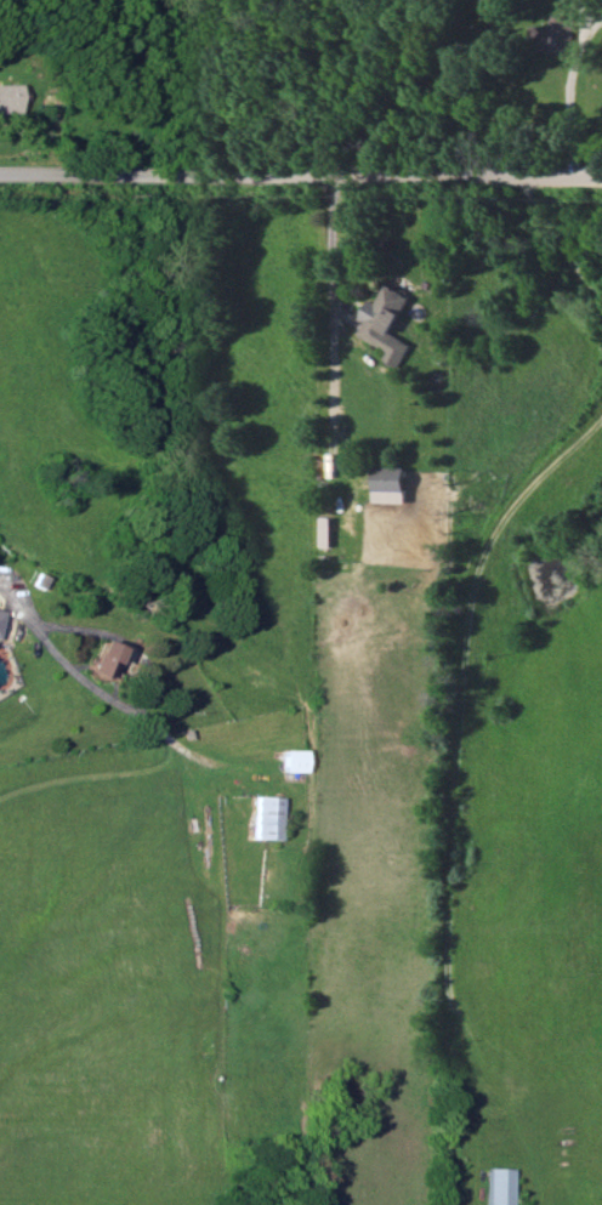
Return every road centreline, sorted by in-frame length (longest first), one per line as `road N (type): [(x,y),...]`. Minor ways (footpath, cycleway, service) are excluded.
road 1 (tertiary): [(0,175),(601,177)]

